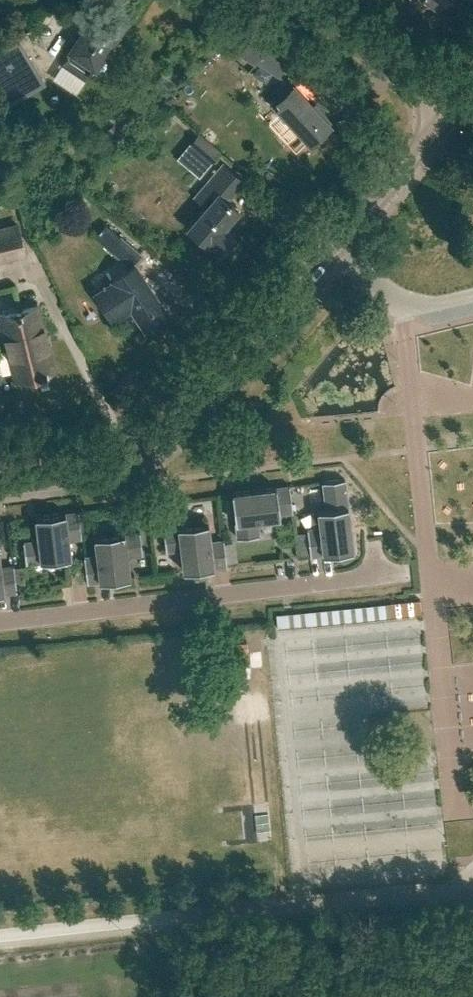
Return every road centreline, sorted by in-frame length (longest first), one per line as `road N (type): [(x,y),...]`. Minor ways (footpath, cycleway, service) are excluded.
road 1 (unclassified): [(0,482),(121,462),(161,437),(199,404),(450,111)]
road 2 (residential): [(0,619),(403,572)]
road 3 (unclassified): [(450,111),(285,0)]

